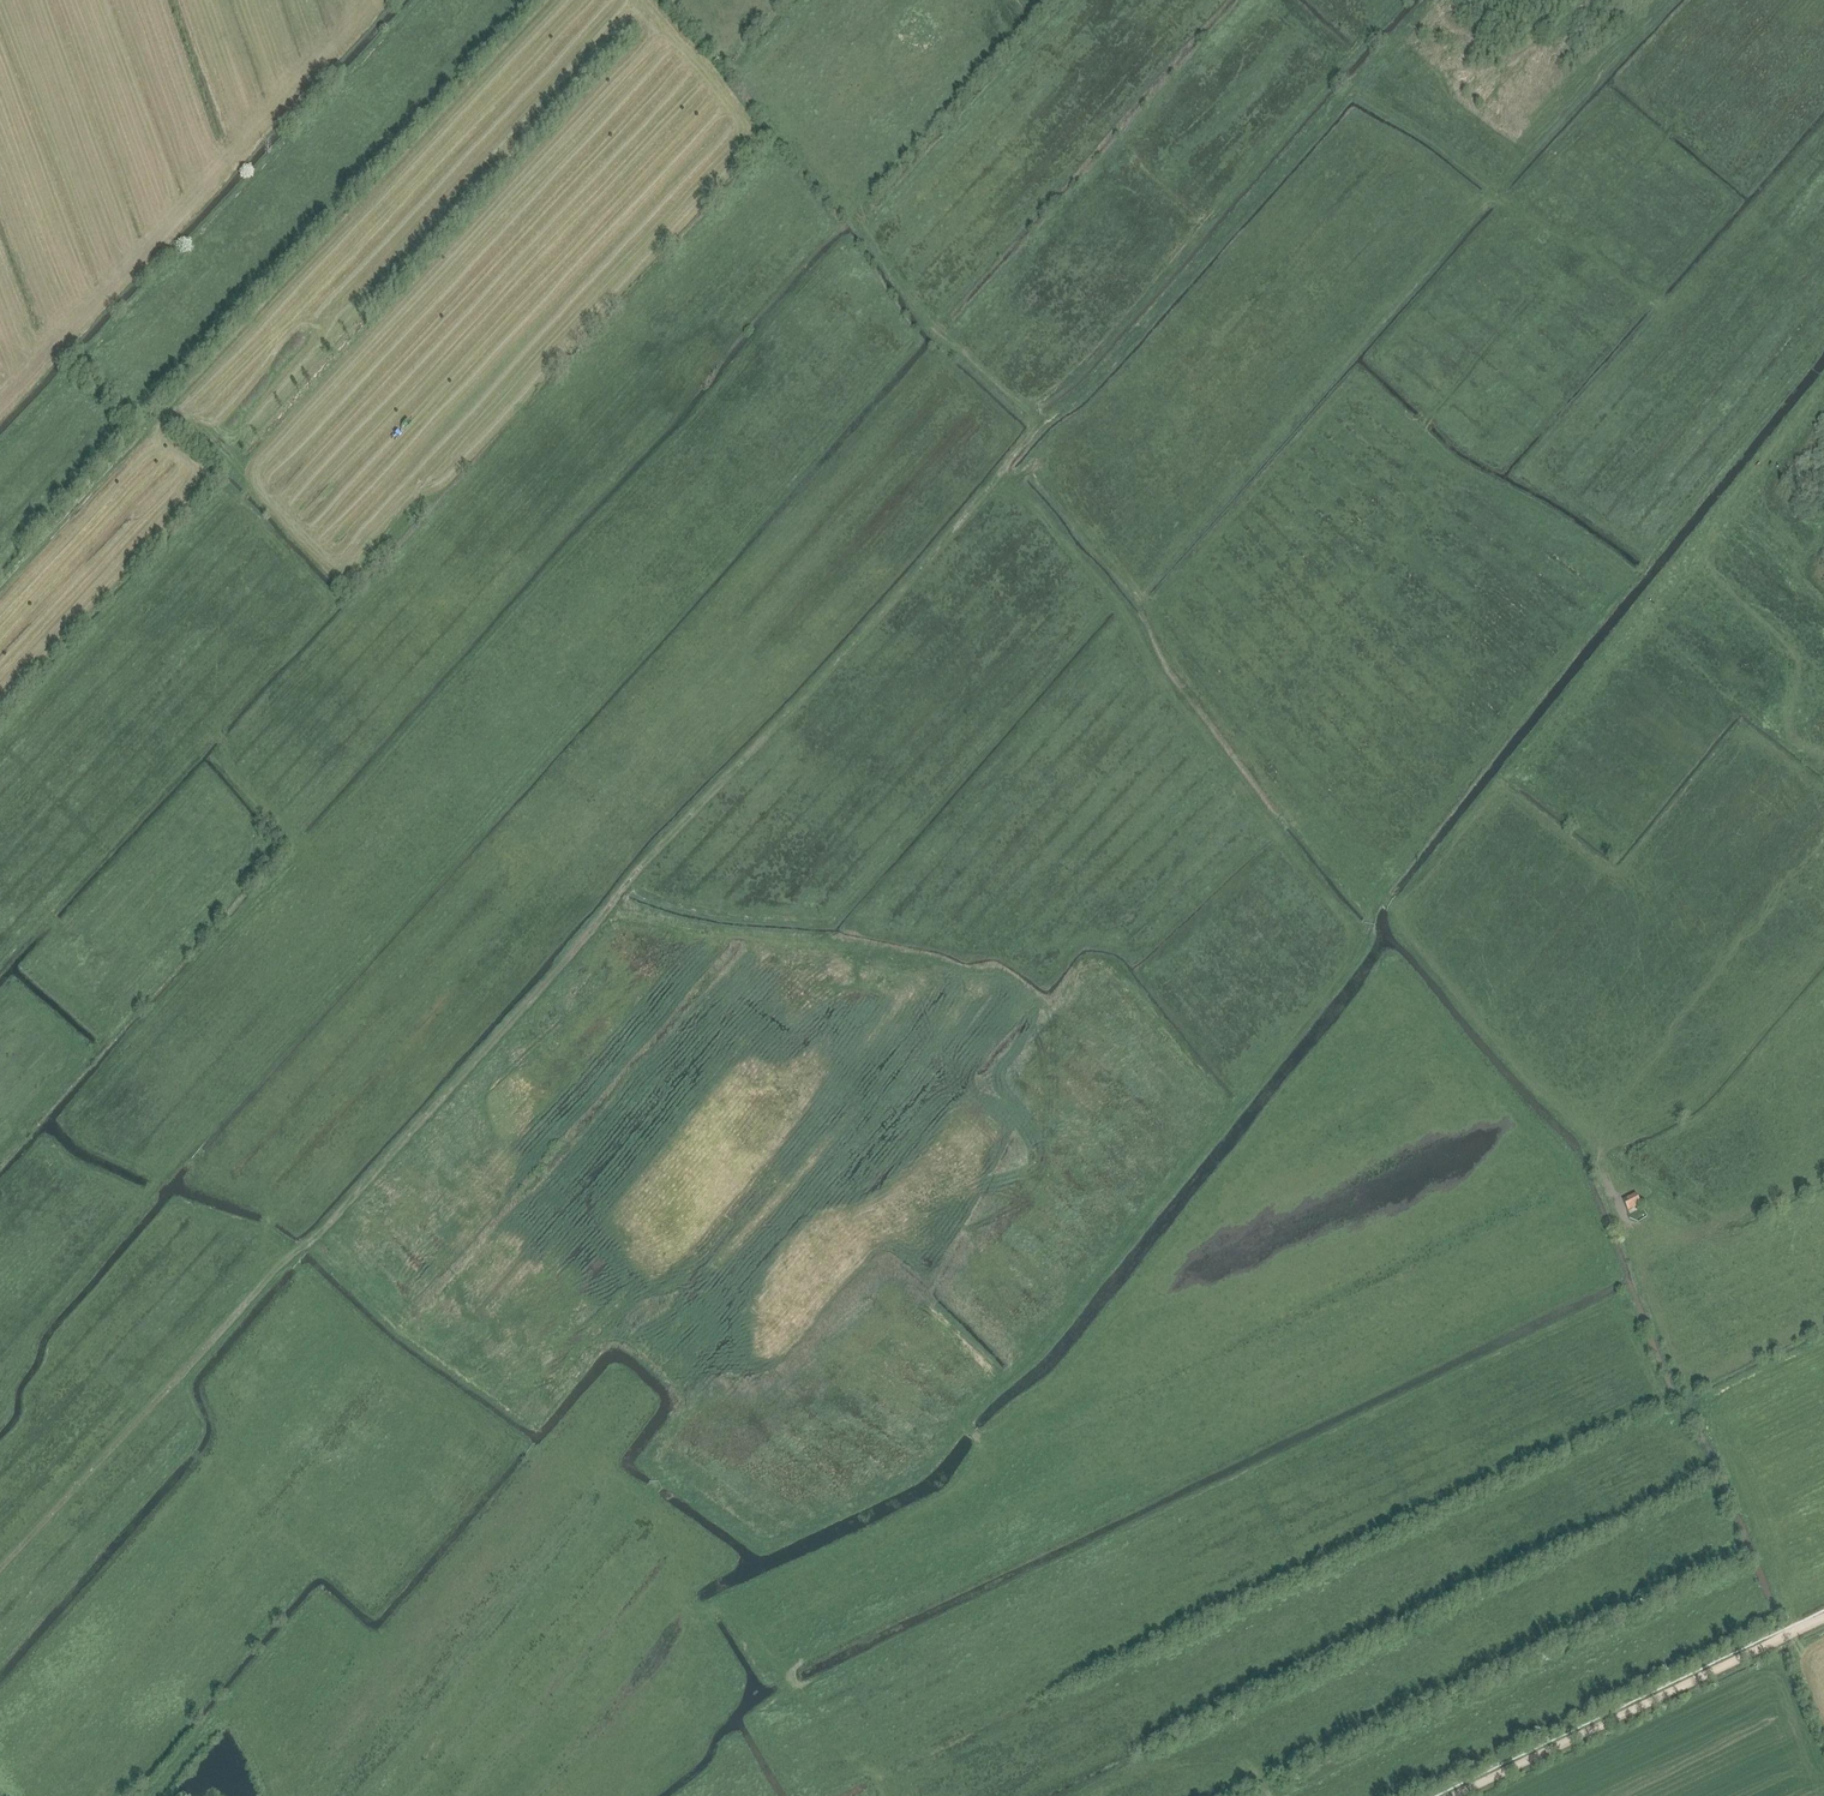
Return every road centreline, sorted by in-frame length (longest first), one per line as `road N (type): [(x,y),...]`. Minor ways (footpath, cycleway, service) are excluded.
road 1 (track): [(1453,1795),(1823,1621)]

